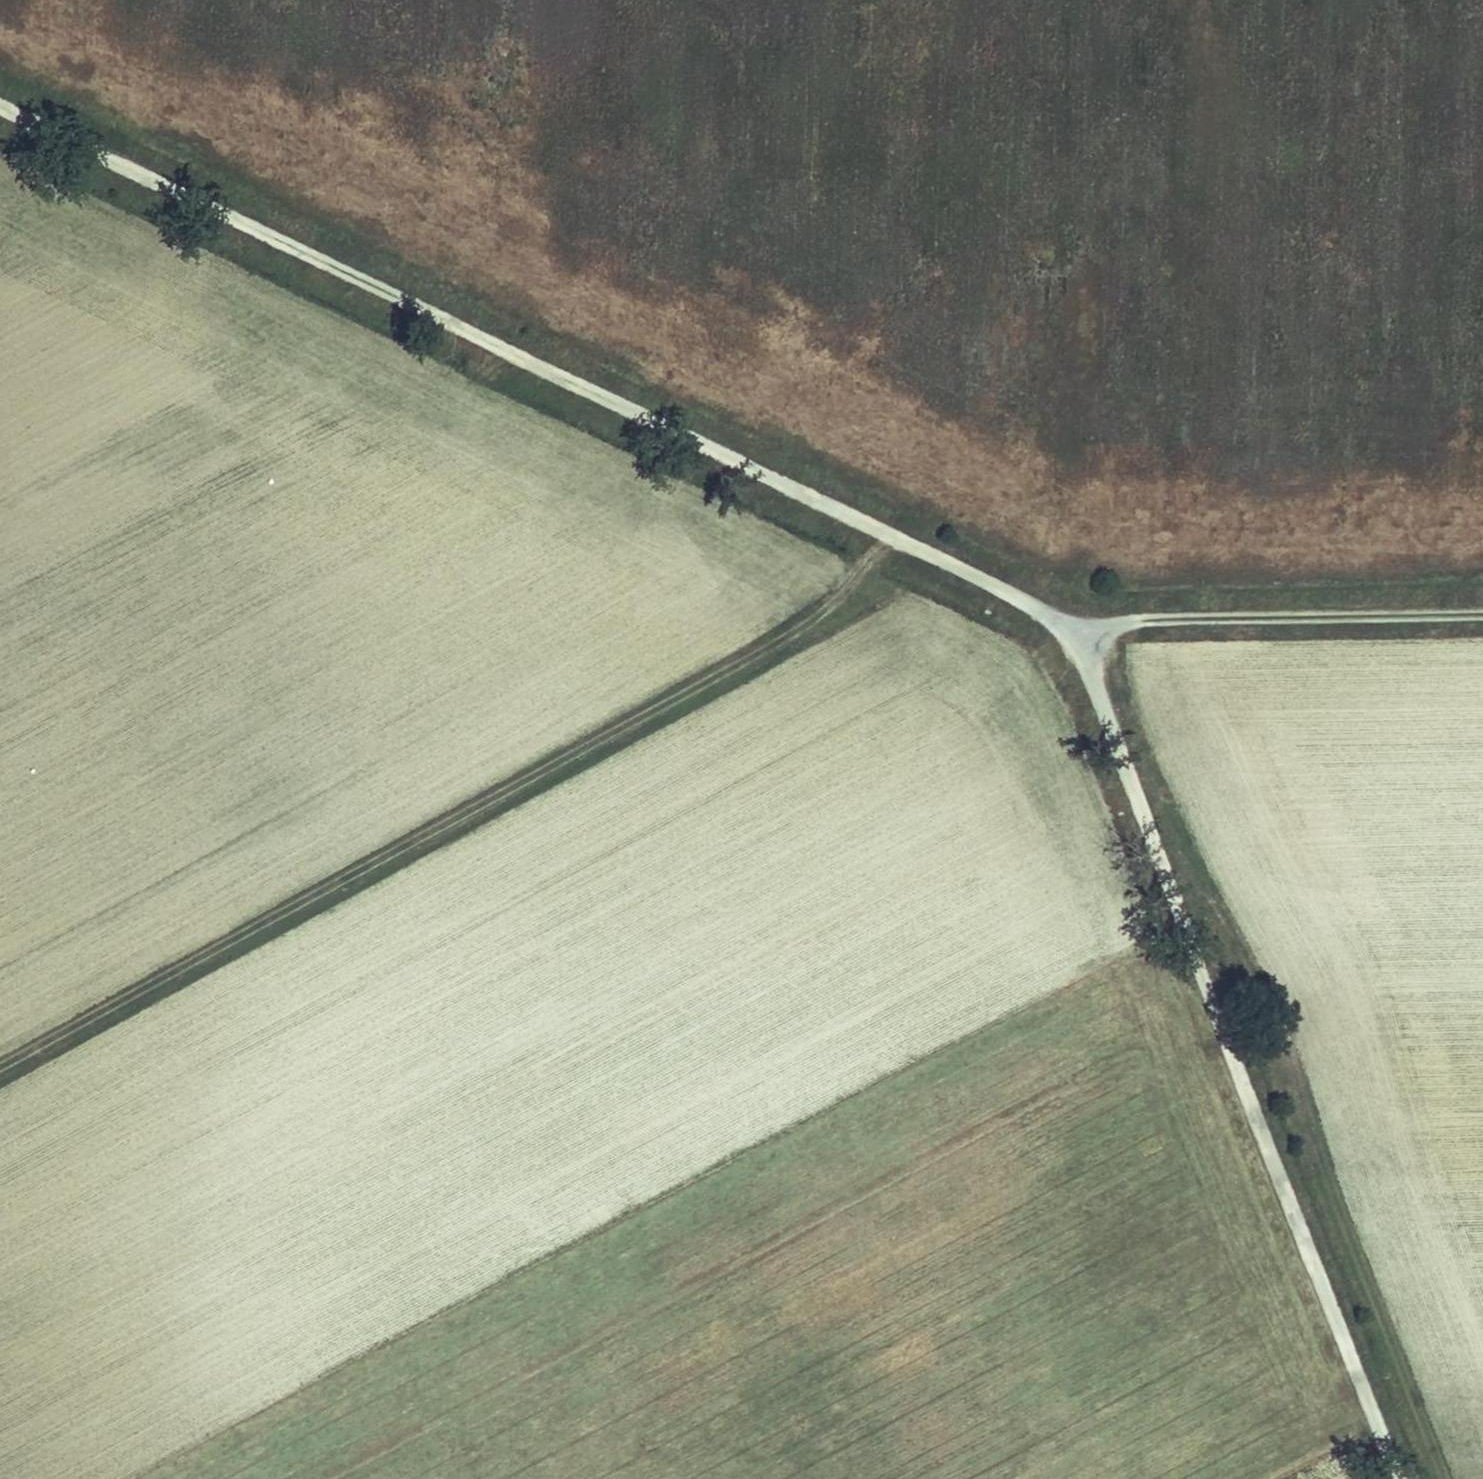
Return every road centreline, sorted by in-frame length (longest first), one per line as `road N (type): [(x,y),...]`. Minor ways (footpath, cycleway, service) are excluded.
road 1 (track): [(1482,611),(1165,617),(1115,623),(1079,639),(966,569),(0,105)]
road 2 (track): [(1402,1478),(1079,639)]

